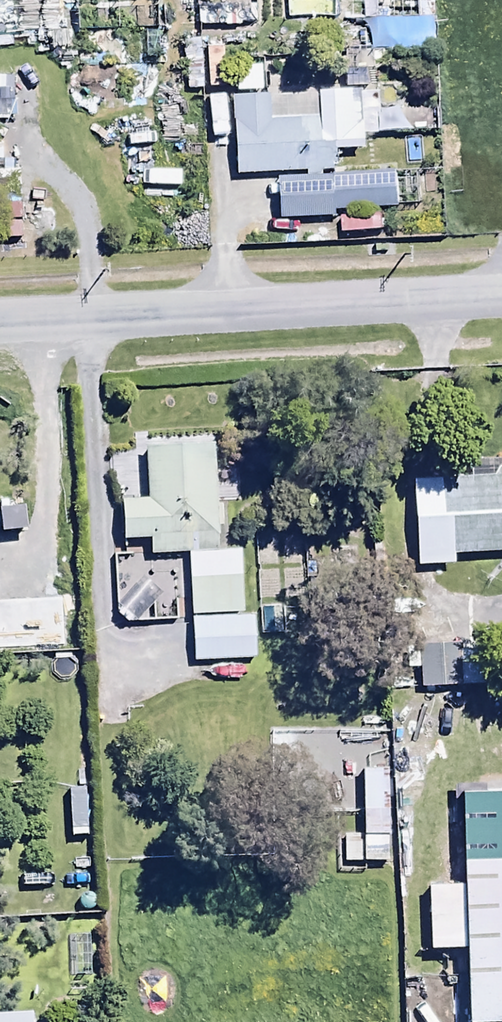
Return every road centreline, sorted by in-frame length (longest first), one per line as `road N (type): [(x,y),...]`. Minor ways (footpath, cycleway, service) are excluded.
road 1 (residential): [(501,298),(0,323)]

